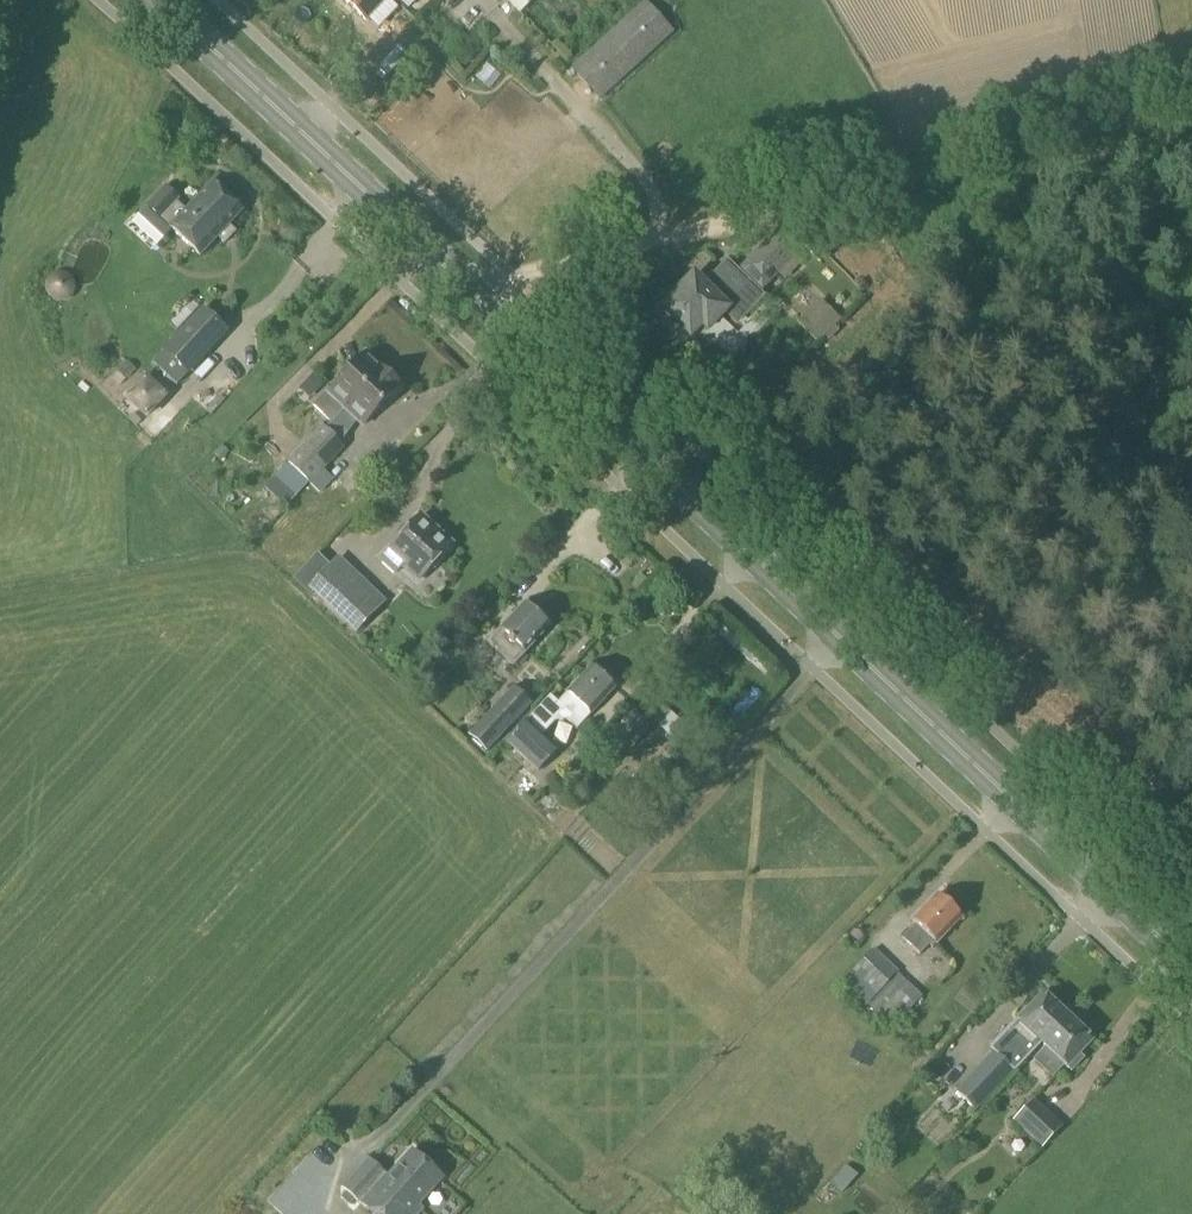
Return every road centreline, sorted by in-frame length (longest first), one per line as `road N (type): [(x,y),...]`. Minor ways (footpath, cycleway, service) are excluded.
road 1 (primary): [(1191,970),(154,0)]
road 2 (track): [(482,300),(509,274),(1191,95)]

